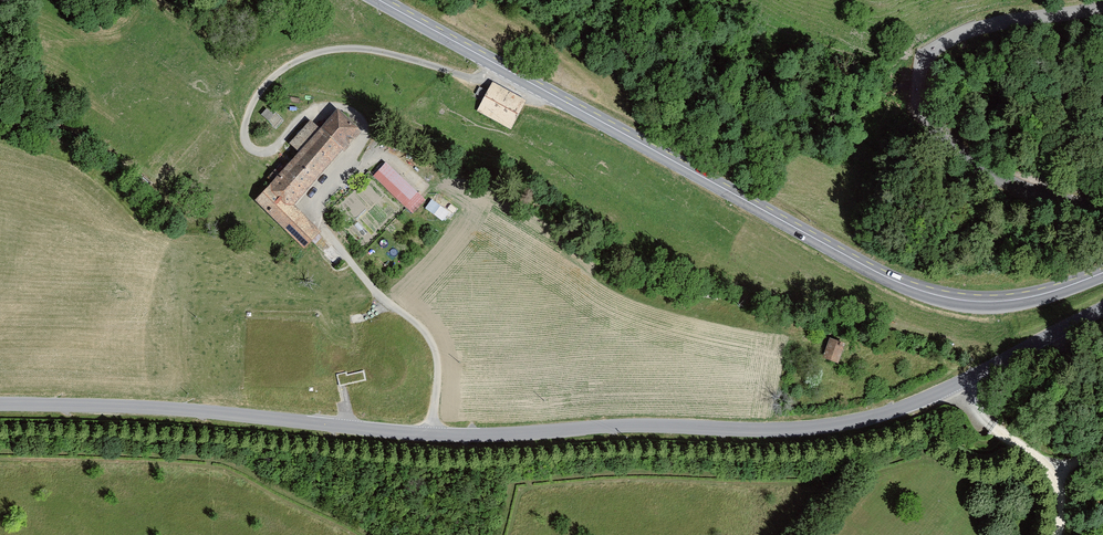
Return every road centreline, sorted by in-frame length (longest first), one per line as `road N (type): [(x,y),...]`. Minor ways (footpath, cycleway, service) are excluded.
road 1 (tertiary): [(0,403),(159,408),(432,434),(614,426),(792,431),(874,418),(922,401),(1102,309)]
road 2 (tertiary): [(1102,273),(1003,301),(910,287),(380,0)]
road 3 (unclassified): [(1102,205),(1010,190),(946,143),(916,104),(920,67),(958,35),(1102,7)]

